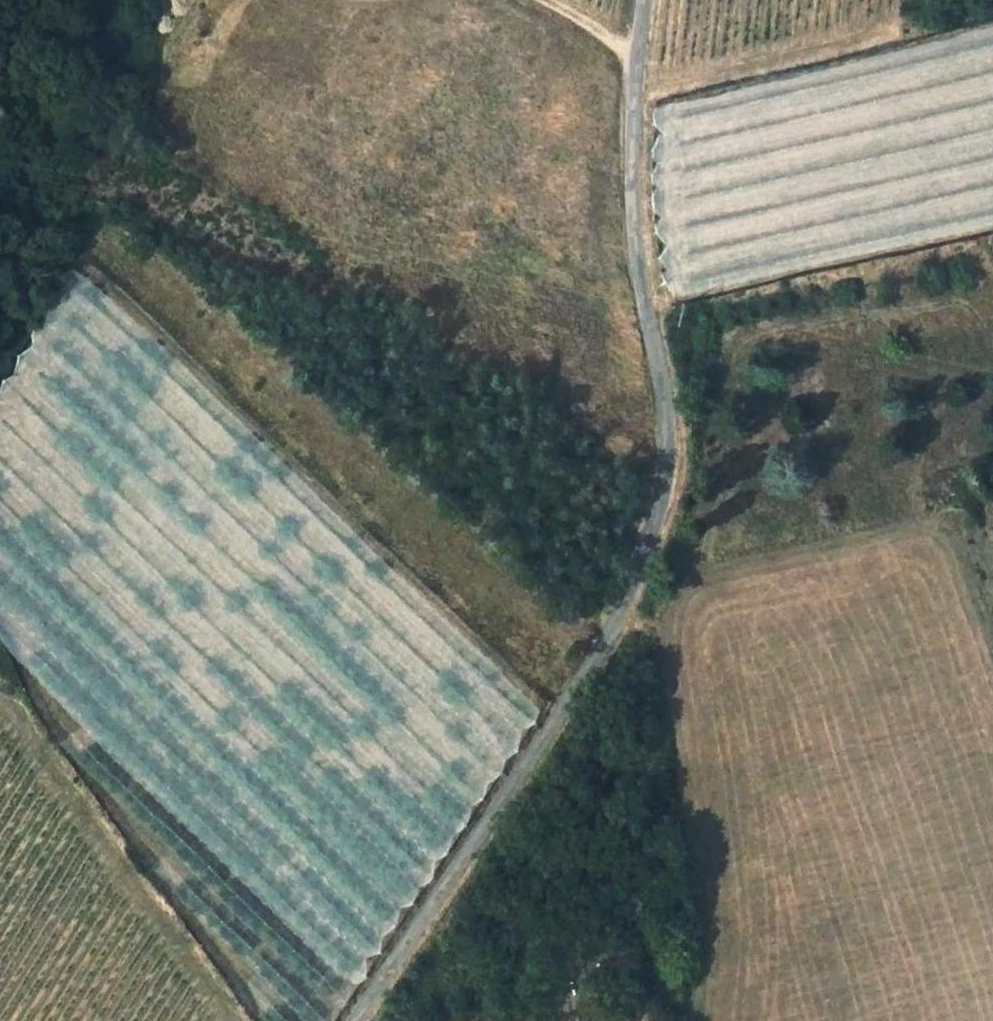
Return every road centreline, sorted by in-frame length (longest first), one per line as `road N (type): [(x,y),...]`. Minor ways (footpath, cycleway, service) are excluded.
road 1 (residential): [(643,0),(627,197),(669,473),(642,553),(357,1020)]
road 2 (track): [(992,649),(949,523),(929,517),(771,543),(624,583)]
road 3 (track): [(695,1020),(683,785),(658,628),(624,583)]

